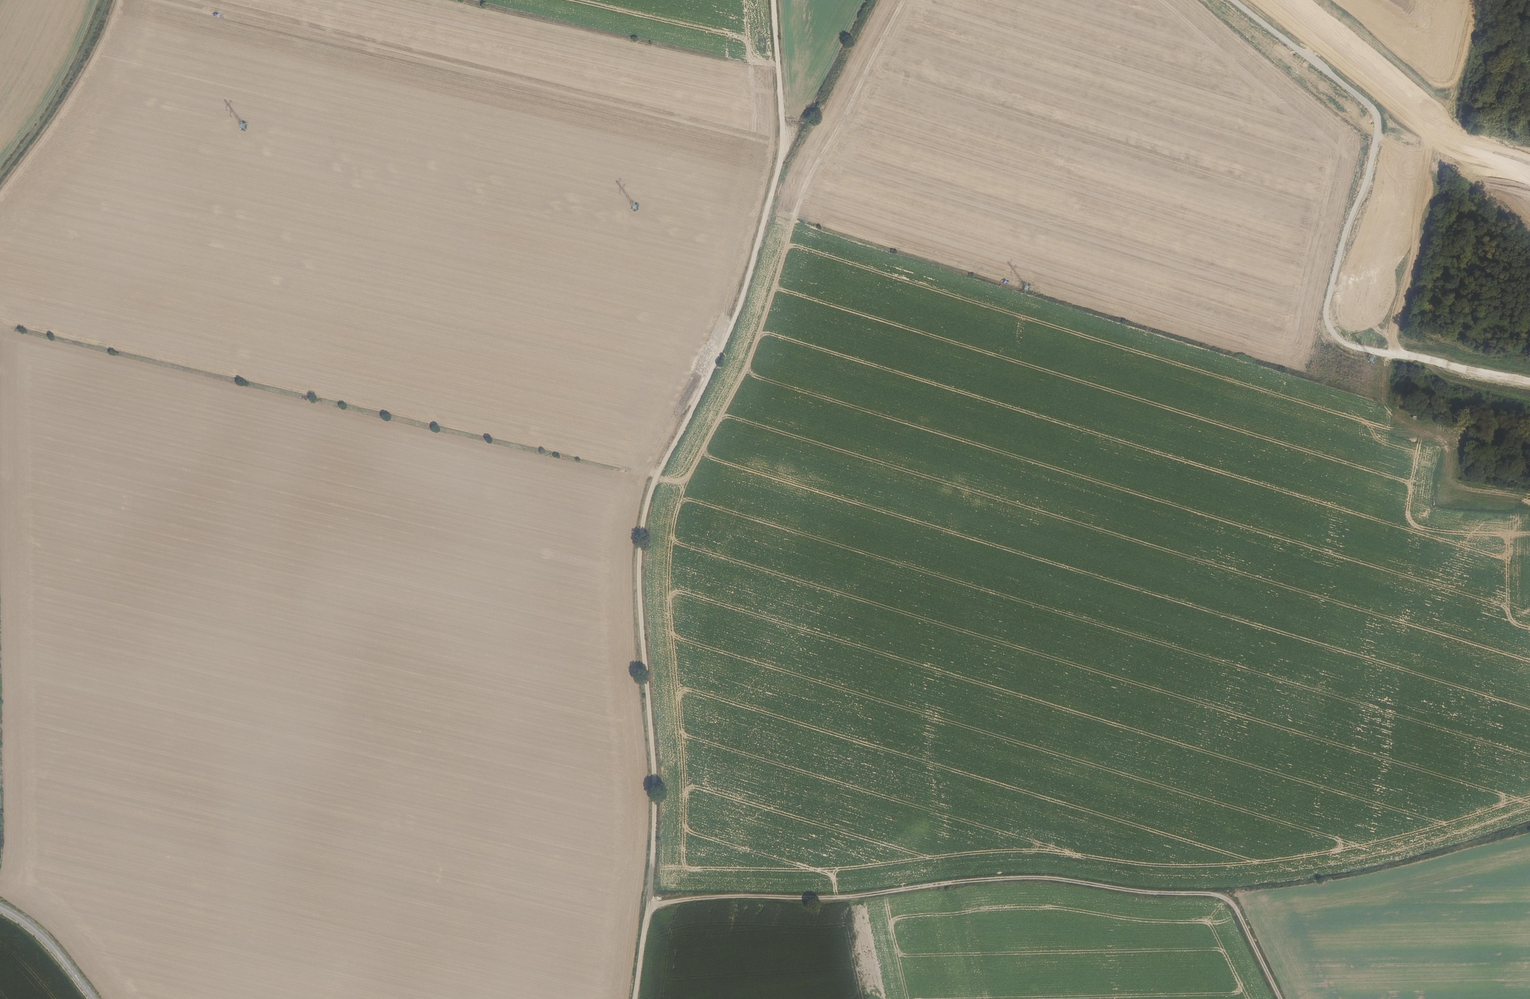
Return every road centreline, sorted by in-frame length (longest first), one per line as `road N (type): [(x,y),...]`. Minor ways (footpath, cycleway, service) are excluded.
road 1 (track): [(650,905),(654,797),(642,535),(653,486),(739,310),(782,159),(774,0)]
road 2 (track): [(636,998),(650,905),(721,895),(841,898),(1022,876),(1231,900),(1280,998)]
road 3 (track): [(1253,0),(1387,107),(1478,163),(1529,206)]
road 4 (track): [(1307,0),(1444,106),(1462,103),(1457,93),(1438,99)]
road 5 (track): [(0,181),(75,72),(107,0)]
road 6 (tertiary): [(94,998),(46,940),(0,907)]

